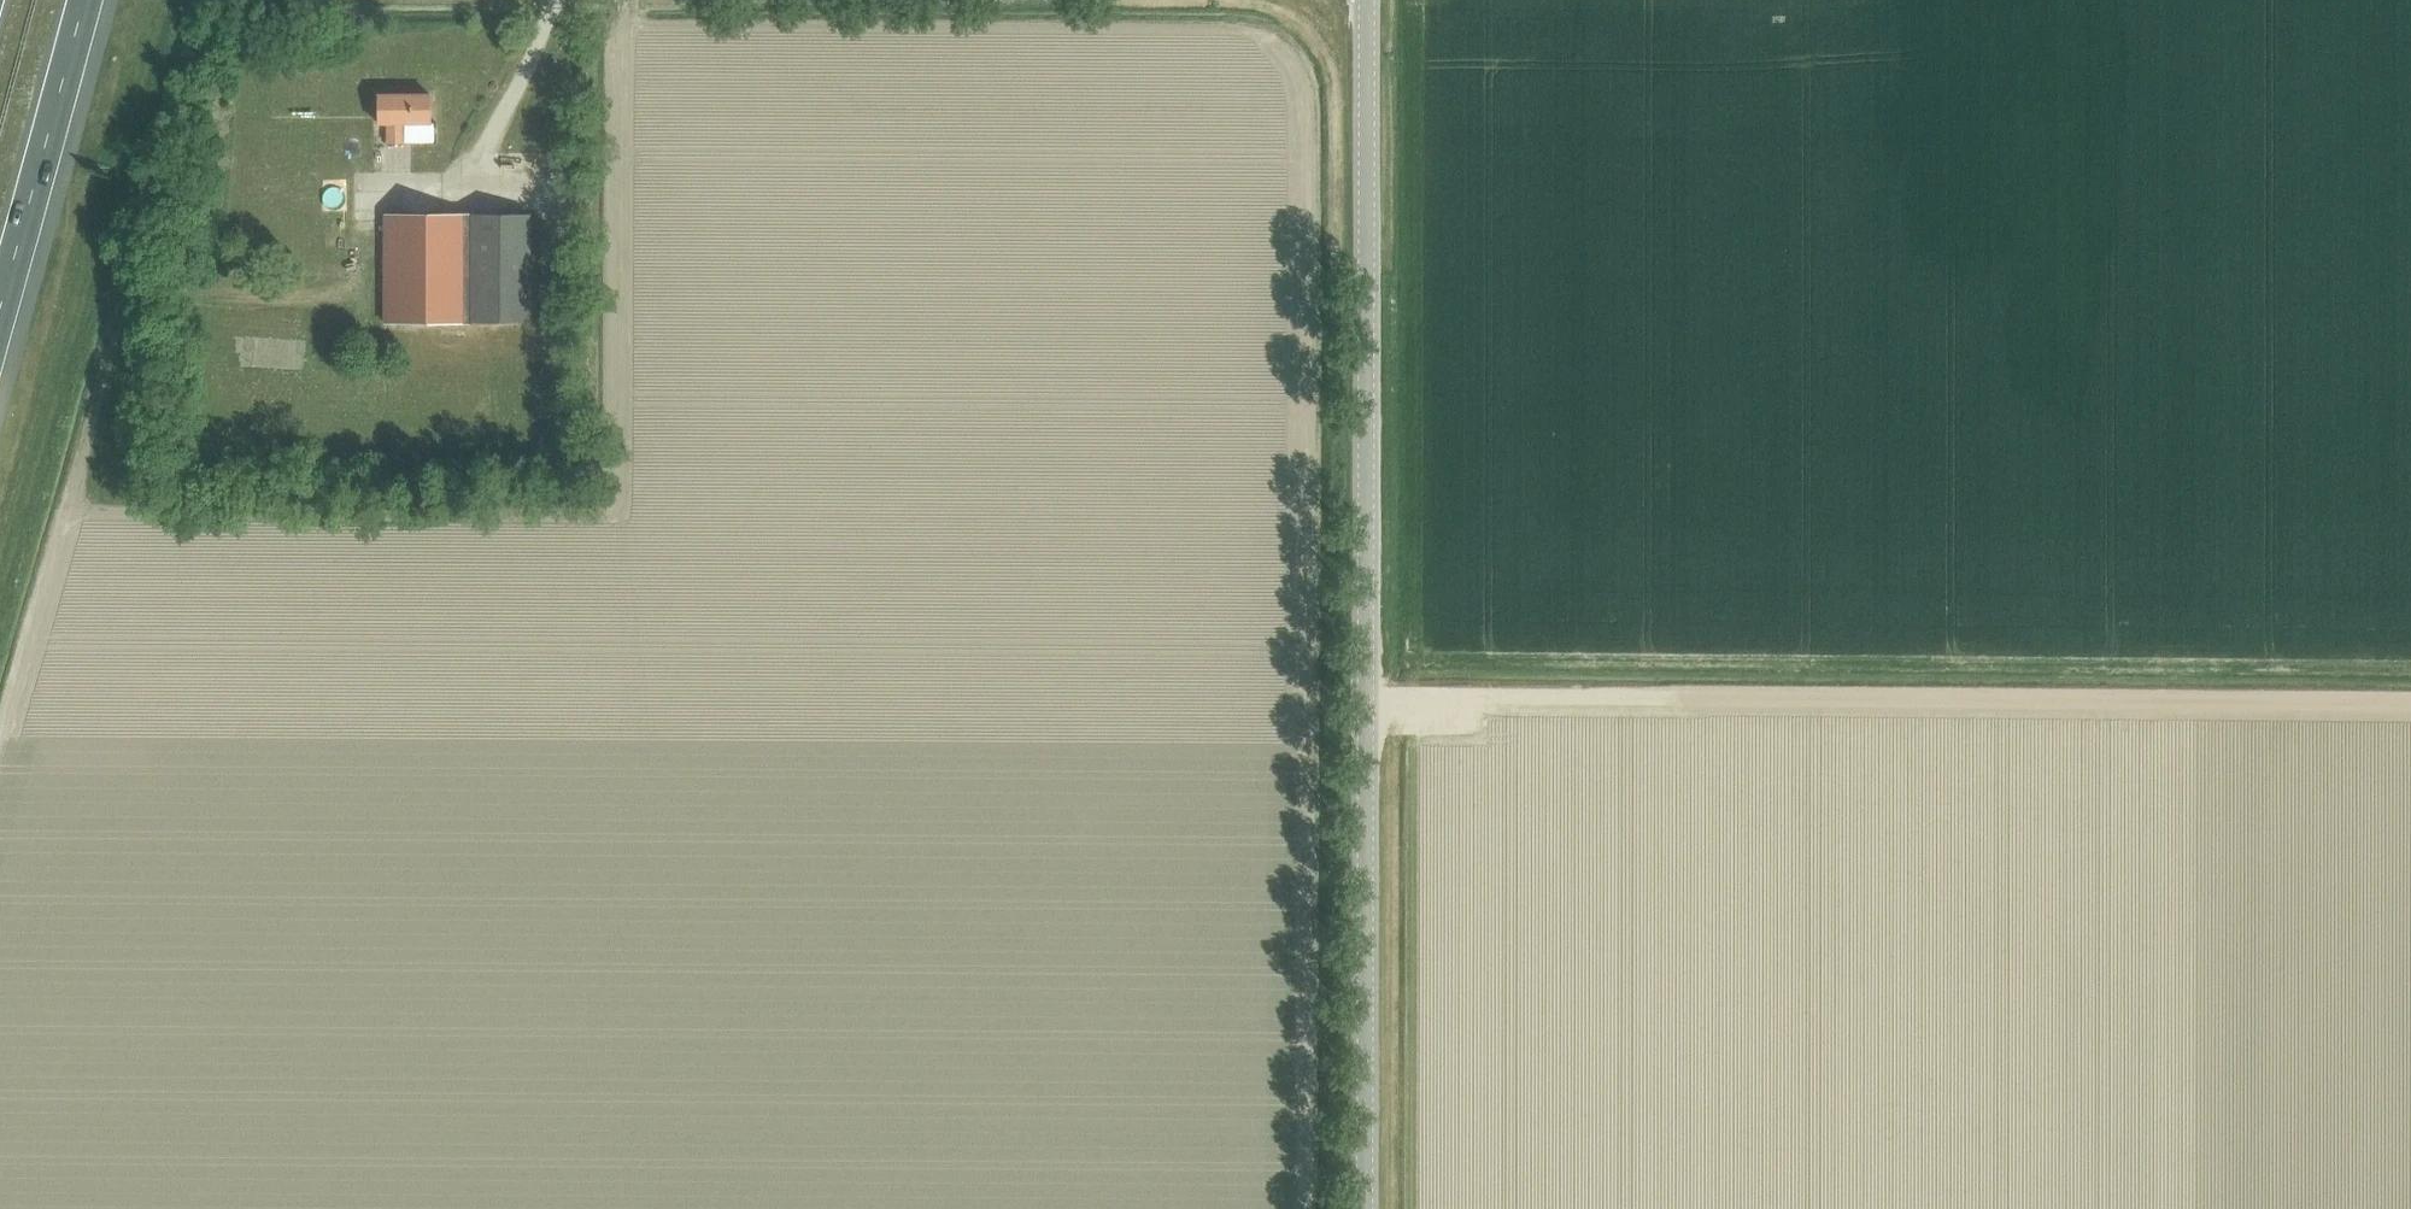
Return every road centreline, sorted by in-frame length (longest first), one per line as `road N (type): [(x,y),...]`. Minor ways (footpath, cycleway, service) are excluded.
road 1 (unclassified): [(1365,1208),(1367,0)]
road 2 (motorway): [(0,301),(82,0)]

